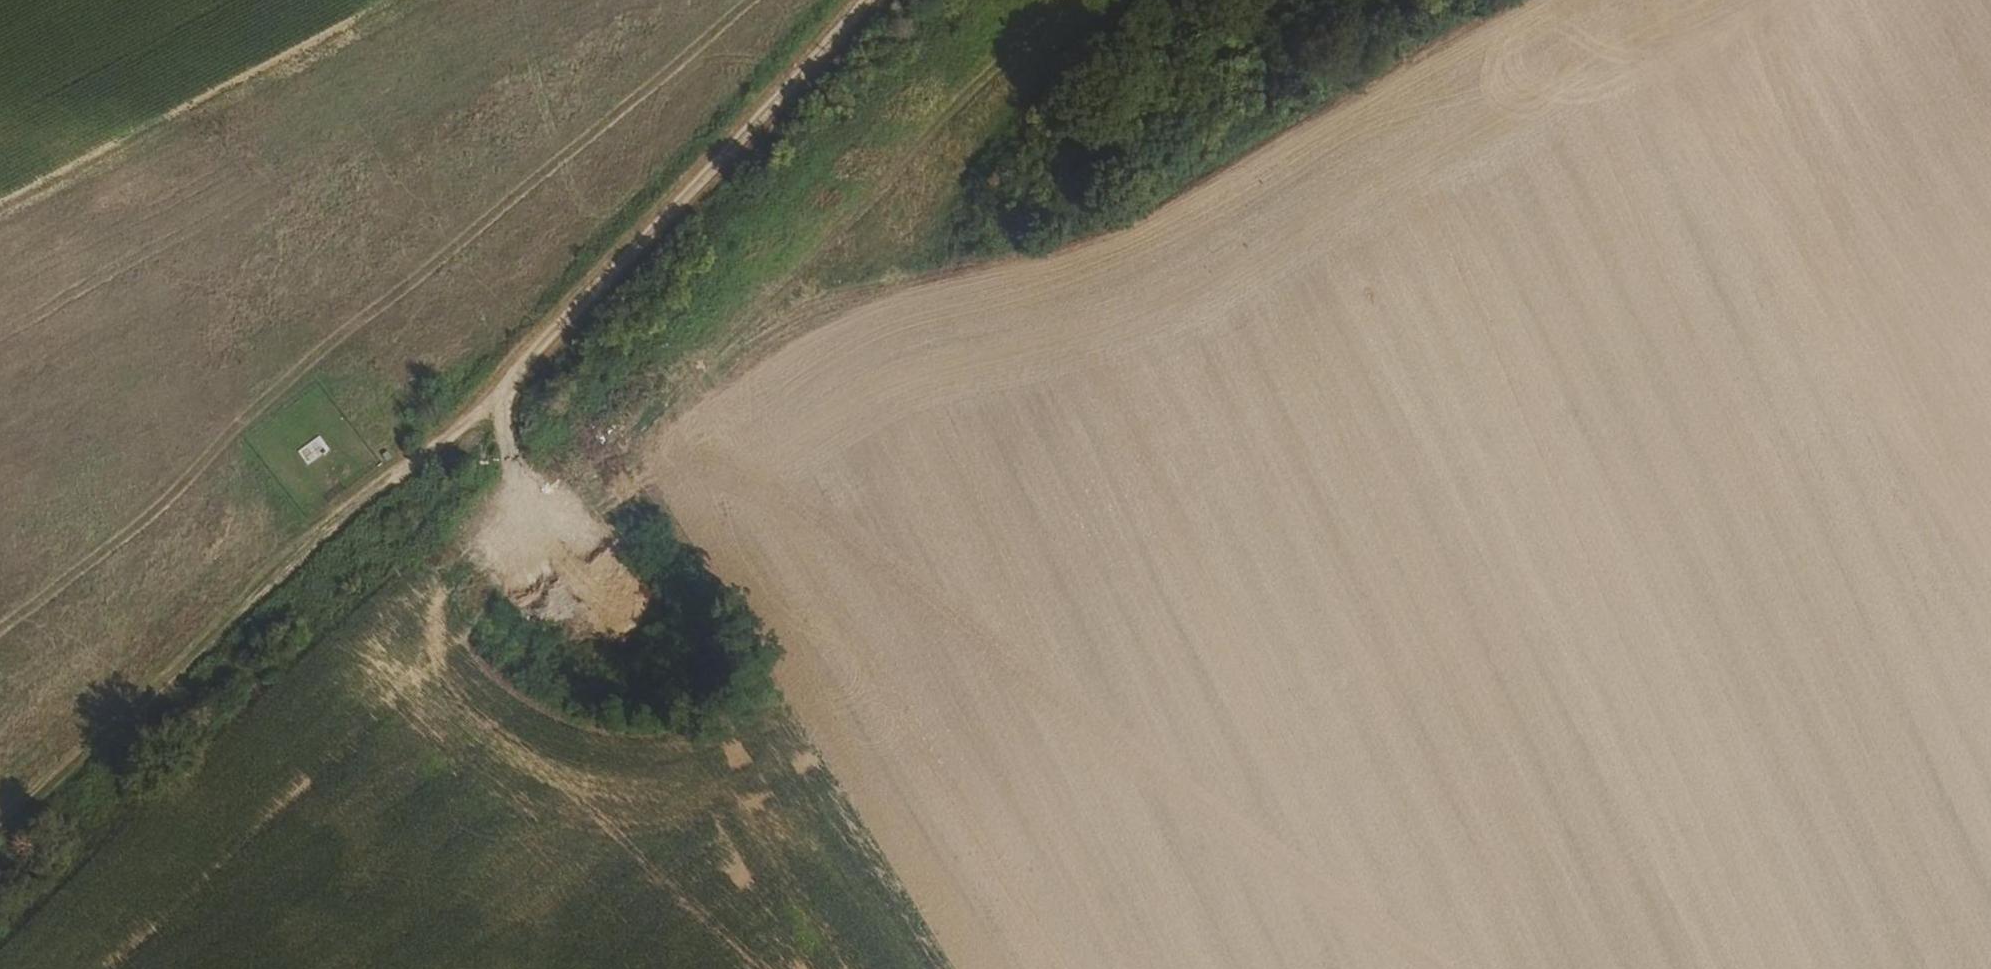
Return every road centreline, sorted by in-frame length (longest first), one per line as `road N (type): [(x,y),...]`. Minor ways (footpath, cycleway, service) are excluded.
road 1 (track): [(0,832),(573,312),(873,0)]

